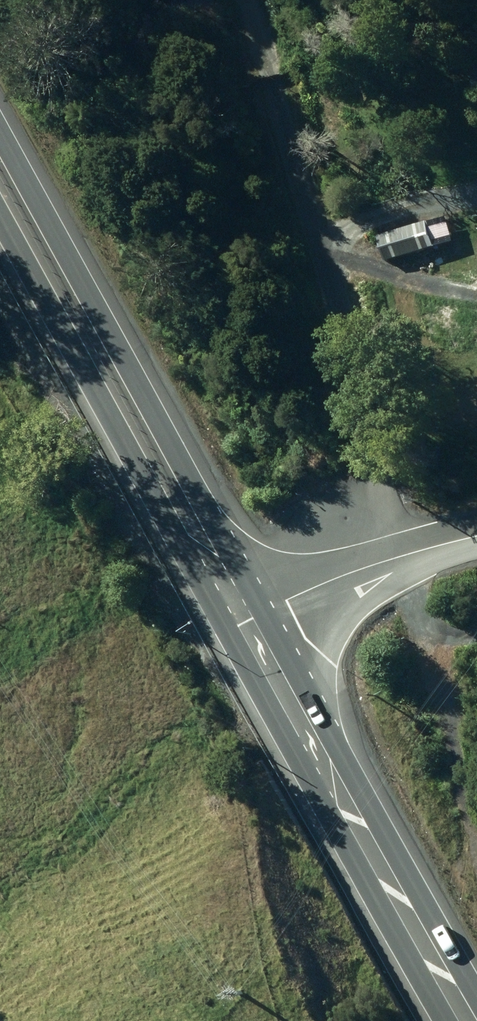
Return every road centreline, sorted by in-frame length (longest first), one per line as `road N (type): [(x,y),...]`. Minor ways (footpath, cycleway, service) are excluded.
road 1 (track): [(223,0),(354,574)]
road 2 (trunk): [(0,186),(123,416),(251,621)]
road 3 (trunk): [(251,621),(410,966),(443,1020)]
road 4 (unclassified): [(251,621),(354,574),(476,538)]

